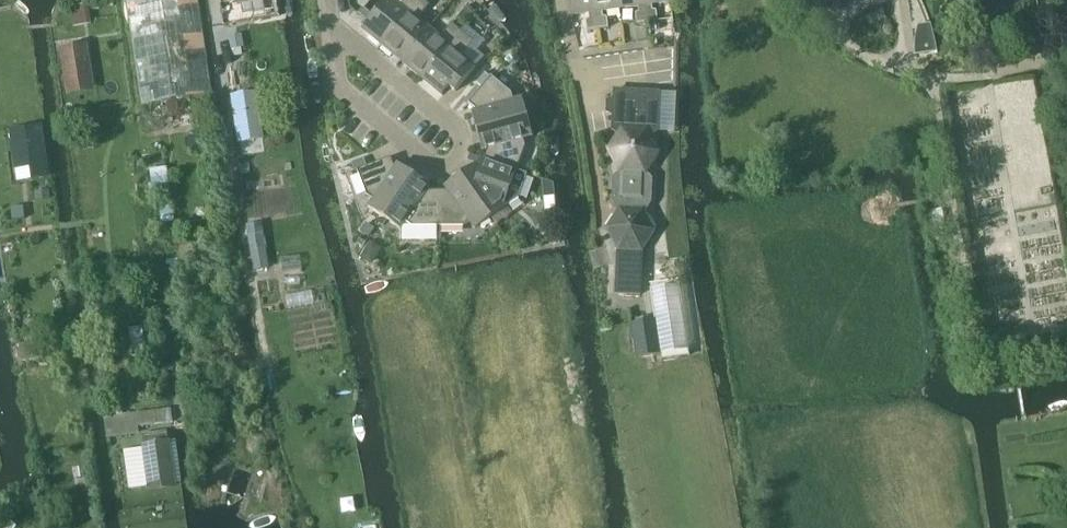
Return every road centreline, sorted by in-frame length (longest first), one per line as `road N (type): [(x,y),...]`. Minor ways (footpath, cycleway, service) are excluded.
road 1 (residential): [(333,32),(457,129),(457,156),(445,166),(434,163),(342,89)]
road 2 (residential): [(599,220),(591,101),(560,0)]

